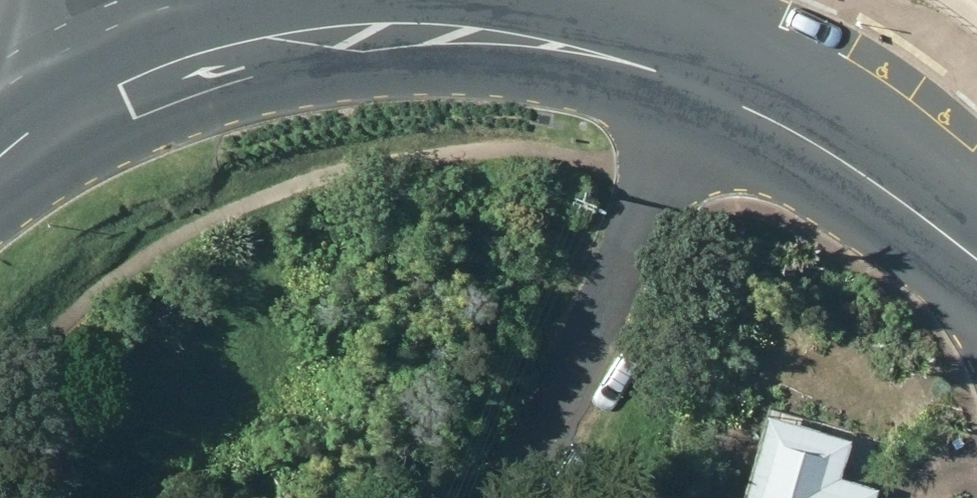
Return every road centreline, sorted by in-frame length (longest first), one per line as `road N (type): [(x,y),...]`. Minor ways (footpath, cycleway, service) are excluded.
road 1 (secondary): [(694,88),(528,41),(412,38),(258,51),(119,100)]
road 2 (residential): [(510,497),(694,88)]
road 3 (secondary): [(976,252),(865,174),(694,88)]
road 4 (secondary): [(119,100),(0,175)]

